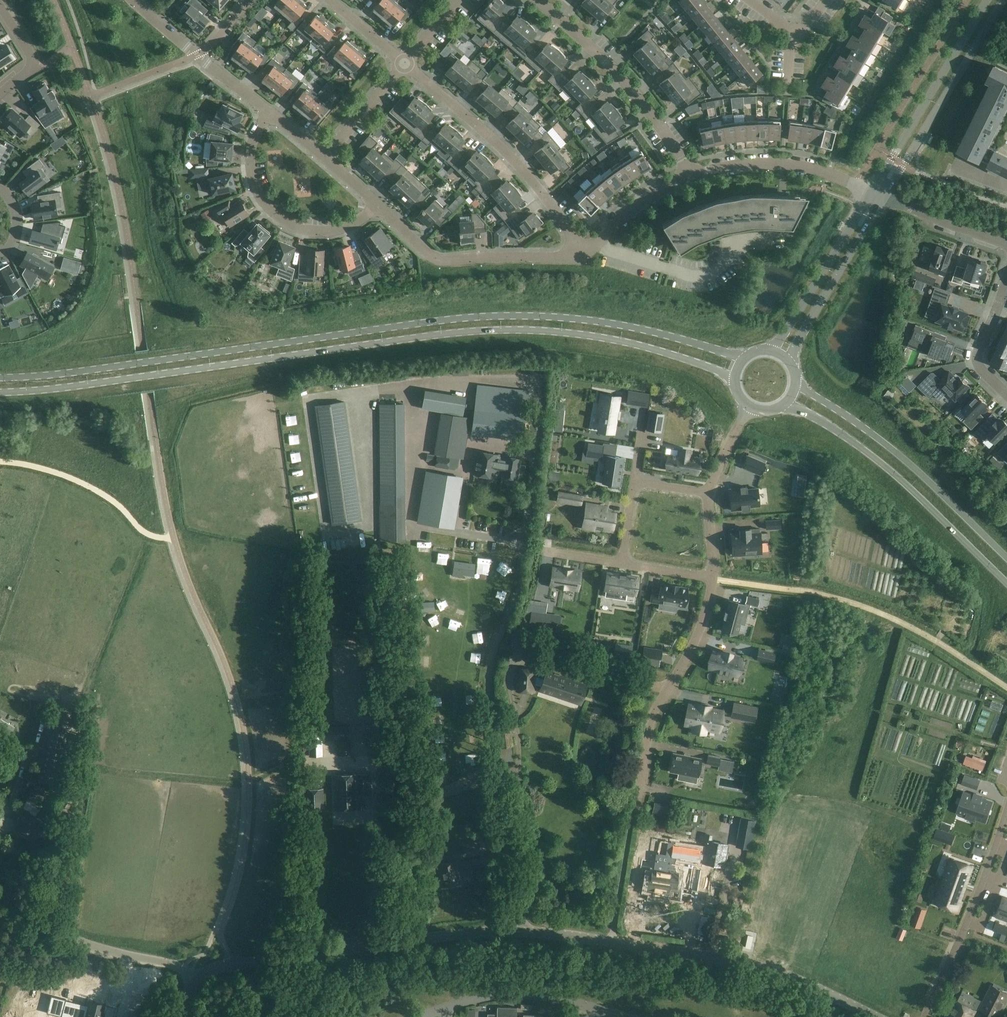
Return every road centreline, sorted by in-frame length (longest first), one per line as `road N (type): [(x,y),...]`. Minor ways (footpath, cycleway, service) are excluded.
road 1 (secondary): [(741,361),(629,327),(489,318),(0,378)]
road 2 (secondary): [(0,392),(518,331),(620,341),(735,380)]
road 3 (tertiary): [(873,1016),(752,965),(521,932),(233,970)]
road 4 (secondary): [(783,406),(823,421),(883,465),(1006,581)]
road 5 (secondary): [(1006,558),(886,445),(796,386)]
road 6 (residential): [(582,254),(523,172),(405,66)]
road 7 (residential): [(714,580),(705,619),(652,719),(634,813)]
road 8 (residential): [(688,174),(663,131),(603,60),(535,0)]
road 9 (unclassified): [(884,199),(1005,0)]
road 10 (residential): [(376,199),(432,258),(582,254)]
road 11 (residential): [(376,199),(355,221),(314,230),(267,207),(251,164),(267,107)]
road 12 (residential): [(927,1016),(1006,804)]
road 13 (unclassified): [(987,0),(871,194)]
road 14 (unclassified): [(198,982),(175,966),(65,936),(0,899)]
road 15 (unclassified): [(792,364),(799,339),(884,199)]
road 16 (residential): [(871,194),(782,164),(688,174)]
road 17 (unclassified): [(871,194),(774,351)]
road 18 (residential): [(620,1016),(560,998),(505,994),(446,1007)]
road 19 (residential): [(582,254),(643,201),(688,174)]
road 20 (residential): [(1006,244),(884,199)]
road 21 (residential): [(1006,394),(977,364),(1006,285)]
road 22 (residential): [(405,66),(325,157)]

